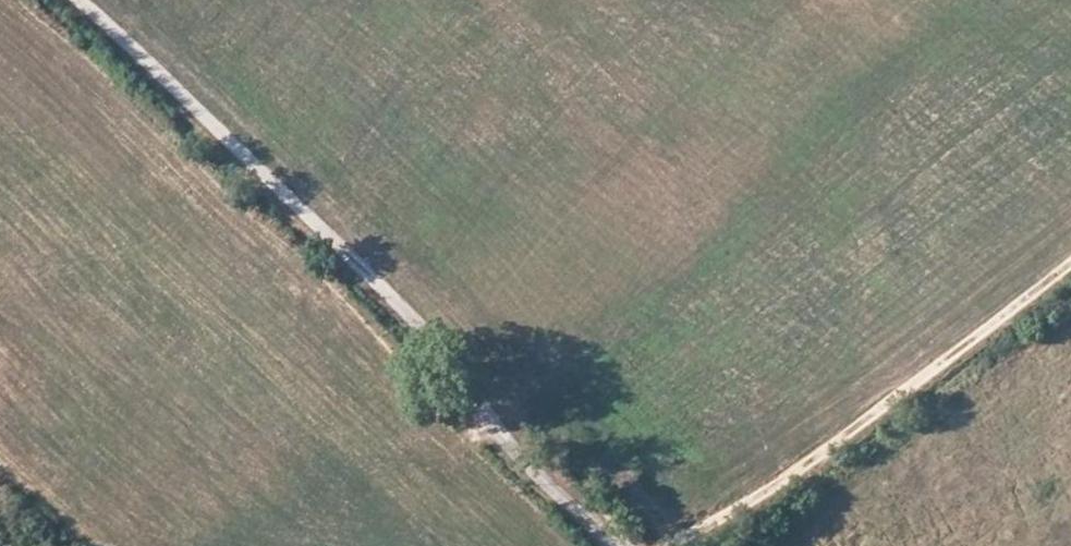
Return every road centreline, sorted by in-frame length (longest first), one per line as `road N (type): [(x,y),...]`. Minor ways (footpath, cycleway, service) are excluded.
road 1 (residential): [(610,545),(325,236),(70,0)]
road 2 (track): [(671,545),(844,437),(1070,263)]

